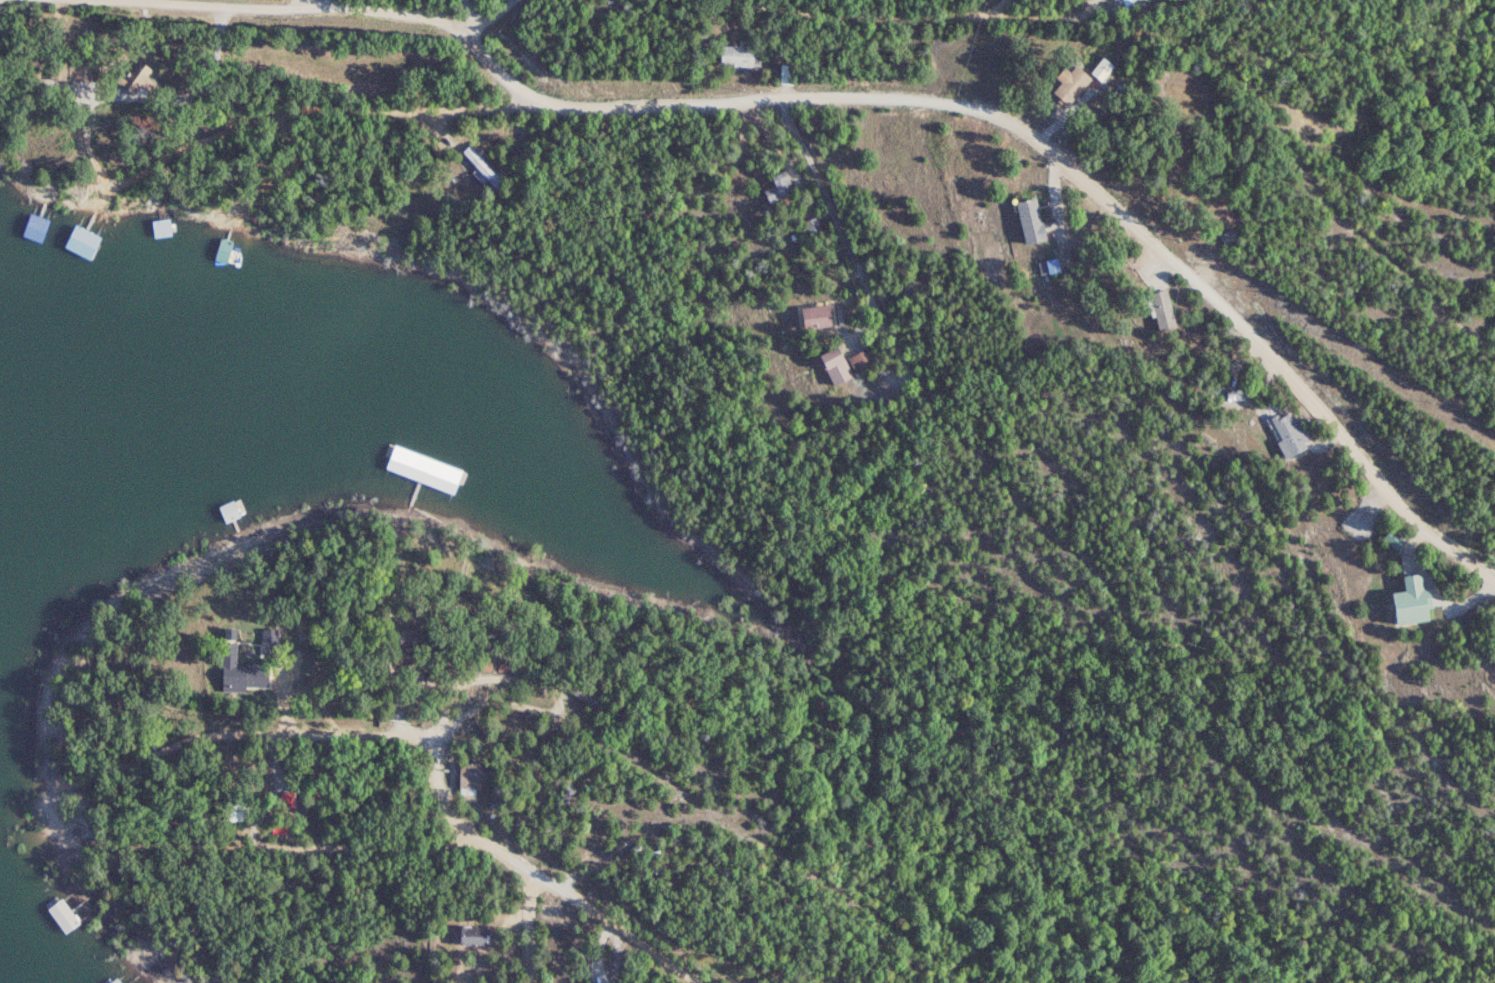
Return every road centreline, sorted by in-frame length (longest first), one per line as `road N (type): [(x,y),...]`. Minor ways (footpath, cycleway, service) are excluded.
road 1 (residential): [(39,0),(421,21),(452,28),(504,79),(571,108),(801,97),(918,100),(998,117),(1192,278),(1404,512),(1494,581)]
road 2 (residential): [(1494,933),(1373,857),(1284,816),(1183,732),(1139,662),(1113,598),(1016,507),(920,394),(776,98)]
road 3 (residential): [(224,132),(242,122),(163,100),(94,95),(81,106),(83,141),(95,174),(109,184),(224,132)]
road 4 (residential): [(697,982),(455,819),(439,788),(438,734)]
road 5 (residential): [(83,777),(212,734),(438,734)]
road 6 (residential): [(242,122),(291,110),(486,111),(540,99)]
road 7 (residential): [(744,0),(883,19),(985,15),(1004,0)]
road 8 (residential): [(551,709),(562,706),(557,691),(543,684),(476,679),(449,700),(438,734)]
road 9 (residential): [(438,734),(491,703),(551,709)]

